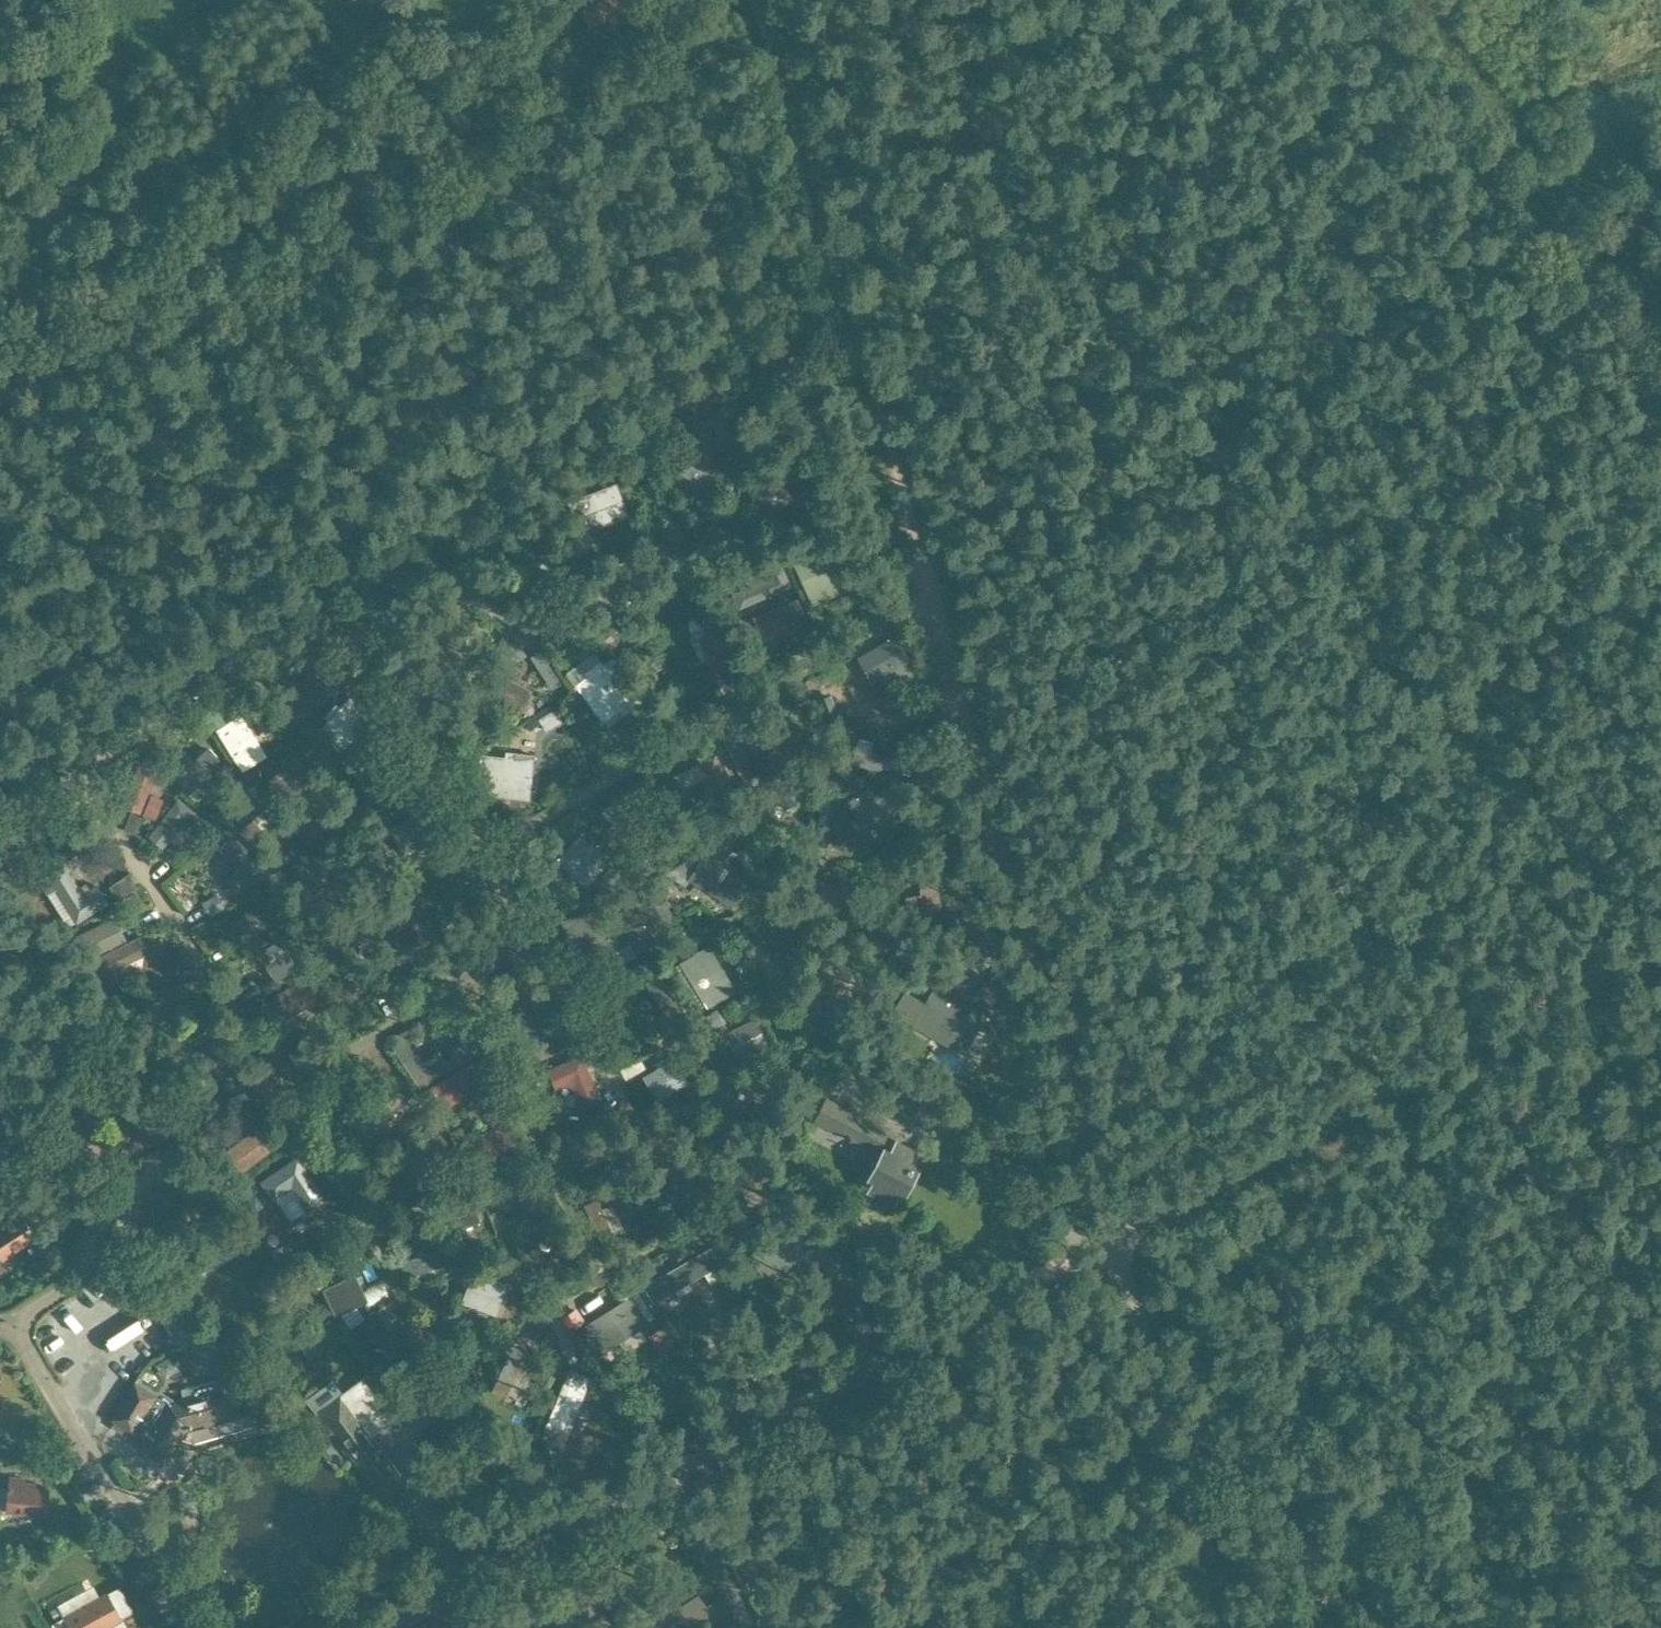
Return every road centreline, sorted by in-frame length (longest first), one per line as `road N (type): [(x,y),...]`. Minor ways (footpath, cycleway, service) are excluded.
road 1 (track): [(749,0),(754,47),(1114,1237)]
road 2 (unclassified): [(1226,1627),(1114,1237),(388,1627)]
road 3 (track): [(1660,924),(1139,1207),(1114,1237)]

